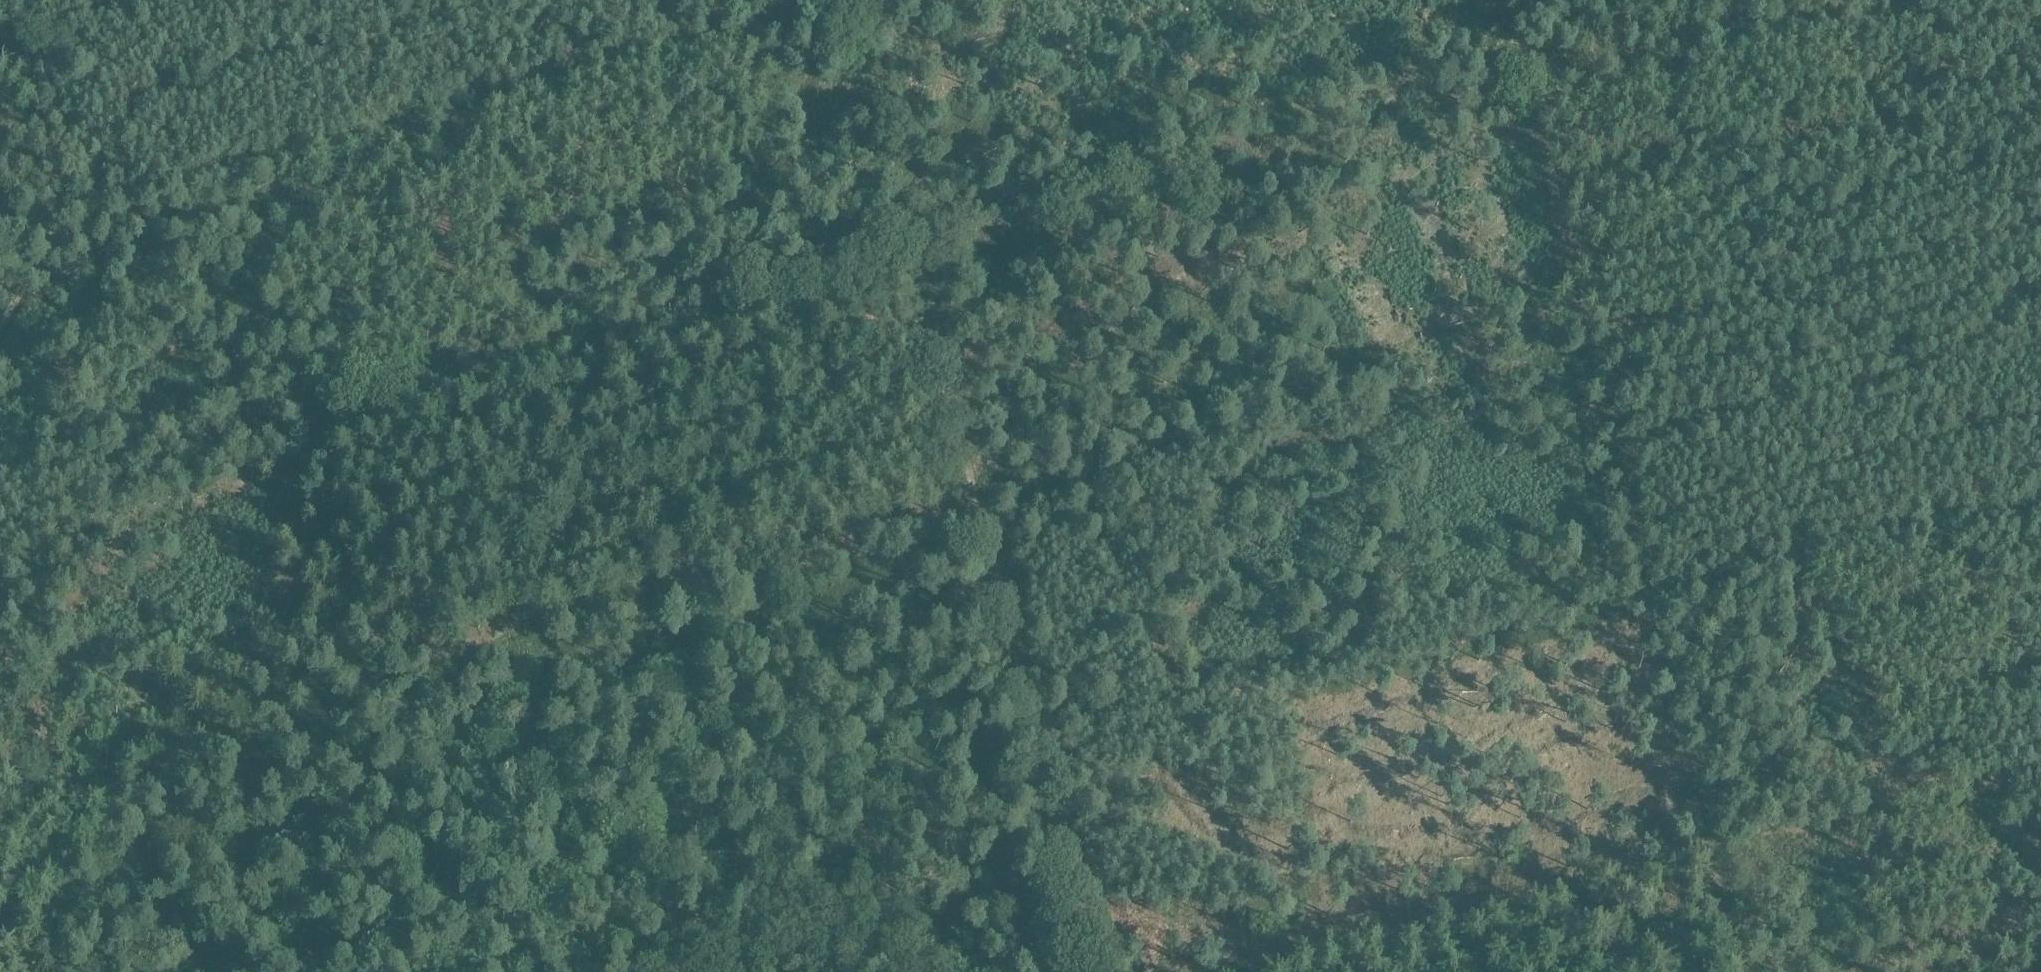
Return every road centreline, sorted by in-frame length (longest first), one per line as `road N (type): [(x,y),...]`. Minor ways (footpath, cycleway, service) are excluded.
road 1 (track): [(849,0),(1085,971)]
road 2 (track): [(0,344),(47,248),(59,200),(37,108),(0,17)]

